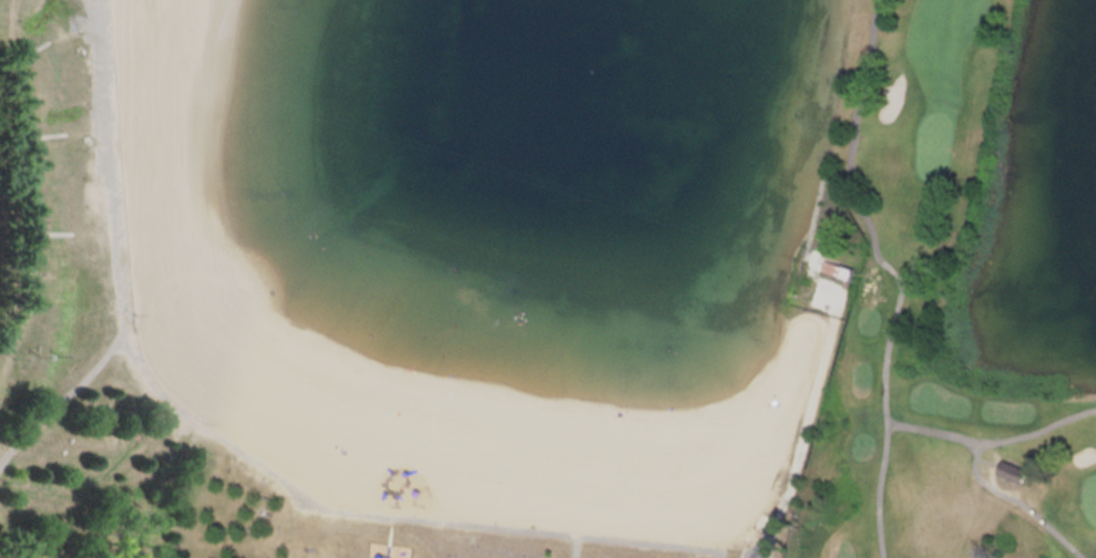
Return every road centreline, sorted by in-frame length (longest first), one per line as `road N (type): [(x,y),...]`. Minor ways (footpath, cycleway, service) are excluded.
road 1 (track): [(7,461),(0,404),(34,302),(40,248),(20,0)]

